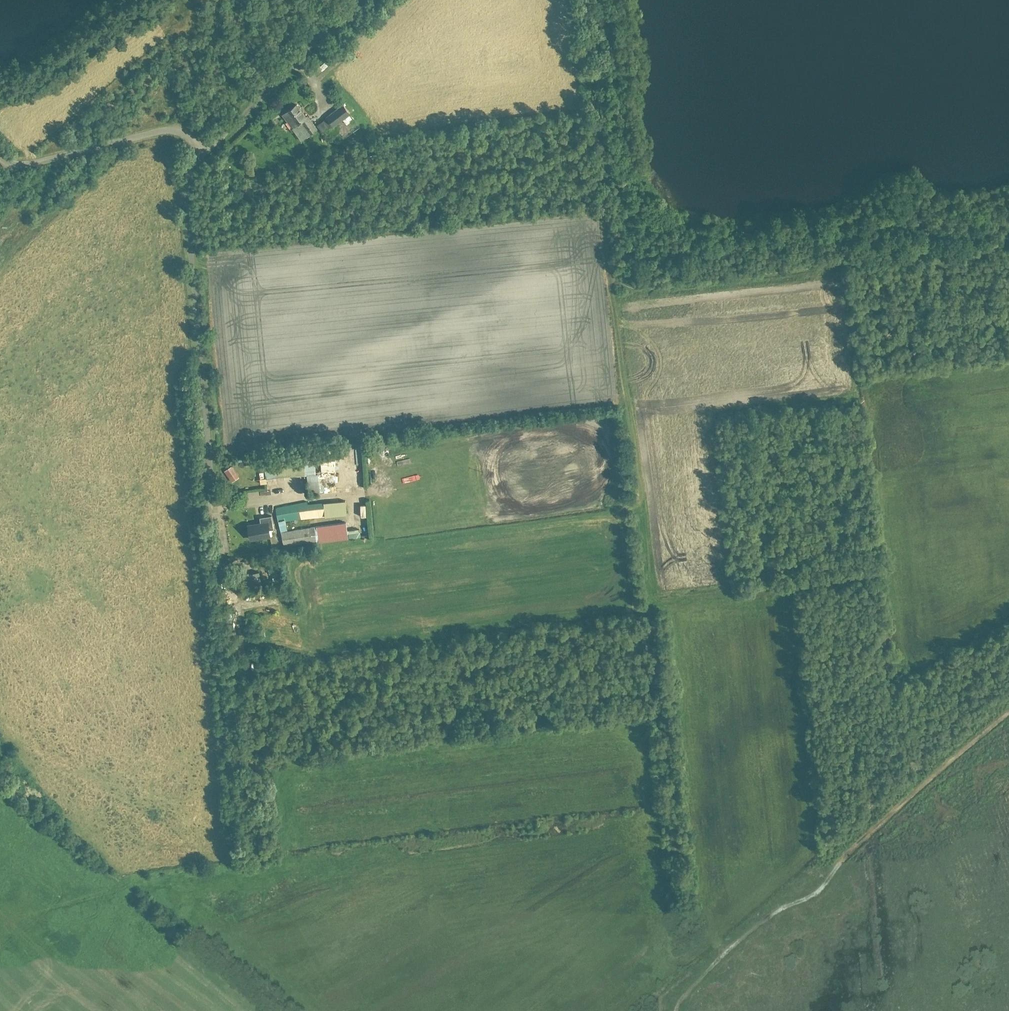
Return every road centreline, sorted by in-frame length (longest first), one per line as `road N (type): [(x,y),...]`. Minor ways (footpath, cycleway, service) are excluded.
road 1 (track): [(676,1010),(747,934),(823,888),(928,781),(1008,713)]
road 2 (unclassified): [(202,153),(190,177),(190,244),(224,564)]
road 3 (unclassified): [(360,0),(202,153)]
road 4 (unclassified): [(0,157),(18,165),(172,129),(202,153)]

